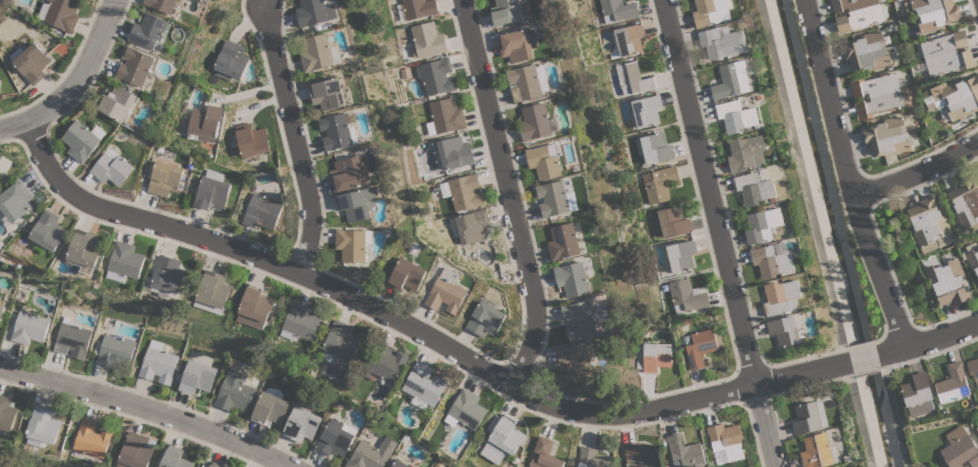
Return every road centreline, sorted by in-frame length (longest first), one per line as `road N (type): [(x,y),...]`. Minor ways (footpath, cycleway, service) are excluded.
road 1 (residential): [(977,313),(903,345),(652,412),(580,412),(305,272),(99,208),(57,177),(31,120)]
road 2 (residential): [(776,466),(665,0)]
road 3 (residential): [(466,0),(539,316),(513,383)]
road 4 (residential): [(805,0),(853,202),(903,345)]
road 5 (residential): [(0,370),(227,438),(284,466)]
road 6 (residential): [(305,272),(310,208),(261,4)]
road 7 (residential): [(111,0),(83,76),(31,120),(0,124)]
road 8 (residential): [(853,202),(977,141)]

